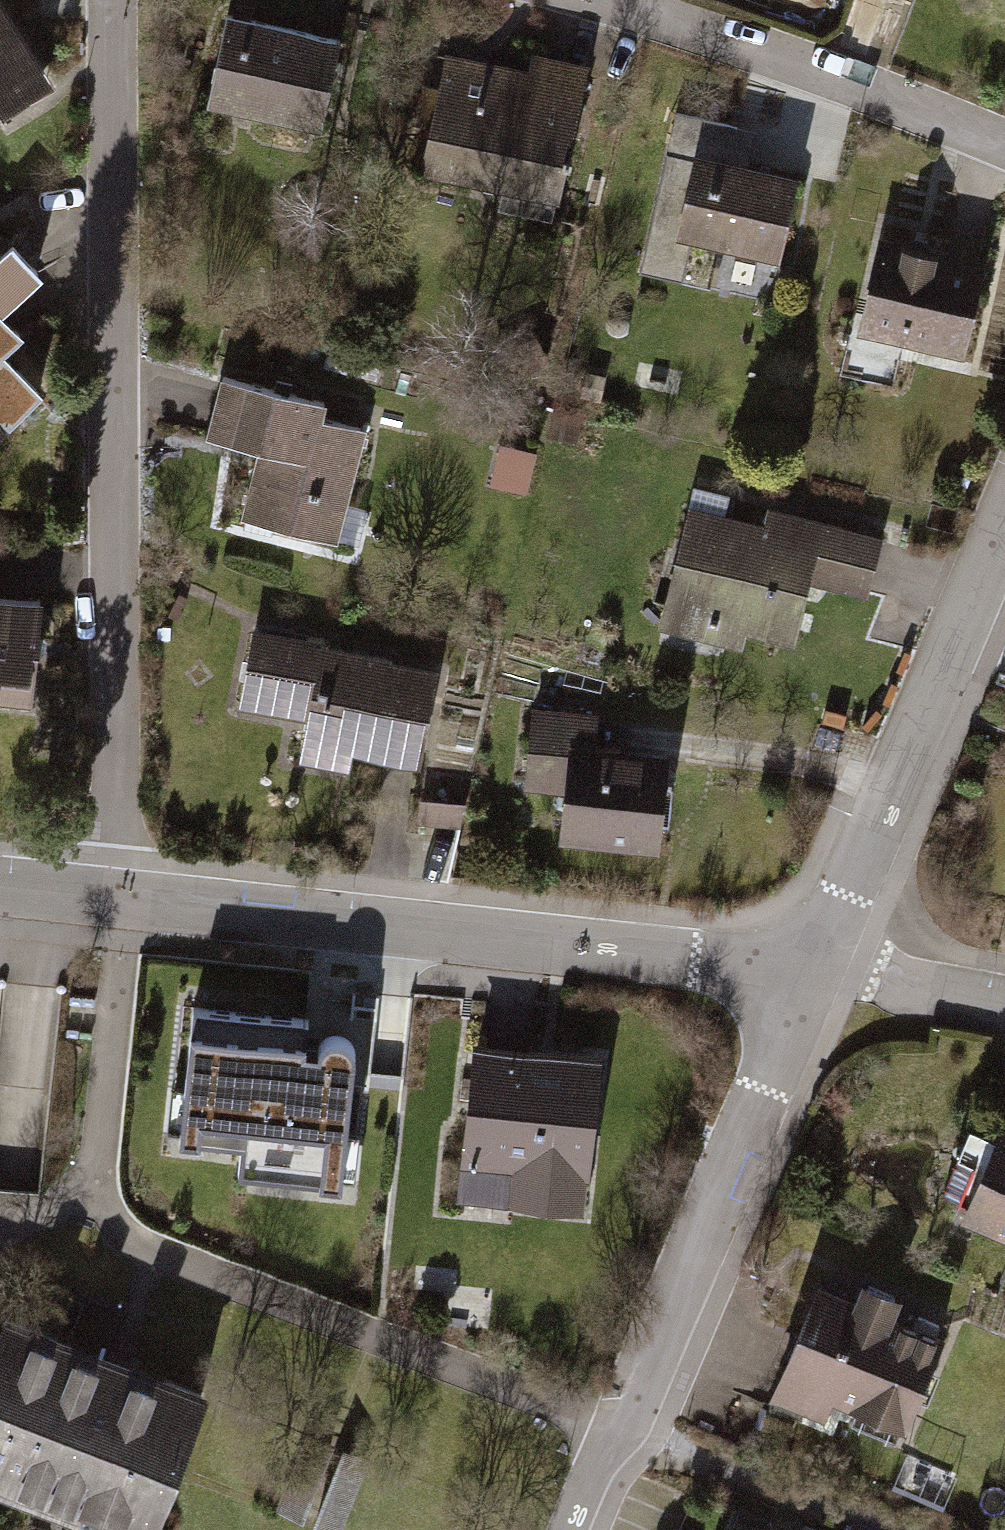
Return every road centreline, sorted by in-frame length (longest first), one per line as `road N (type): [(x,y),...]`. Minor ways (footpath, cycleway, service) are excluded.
road 1 (residential): [(112,898),(114,0)]
road 2 (residential): [(112,898),(820,974)]
road 3 (residential): [(103,1228),(631,1427)]
road 4 (residential): [(631,1427),(820,974)]
road 5 (residential): [(820,974),(1004,559)]
road 6 (residential): [(589,0),(923,113),(1004,149)]
road 7 (residential): [(631,1427),(891,1529)]
road 8 (residential): [(820,974),(1004,1006)]

